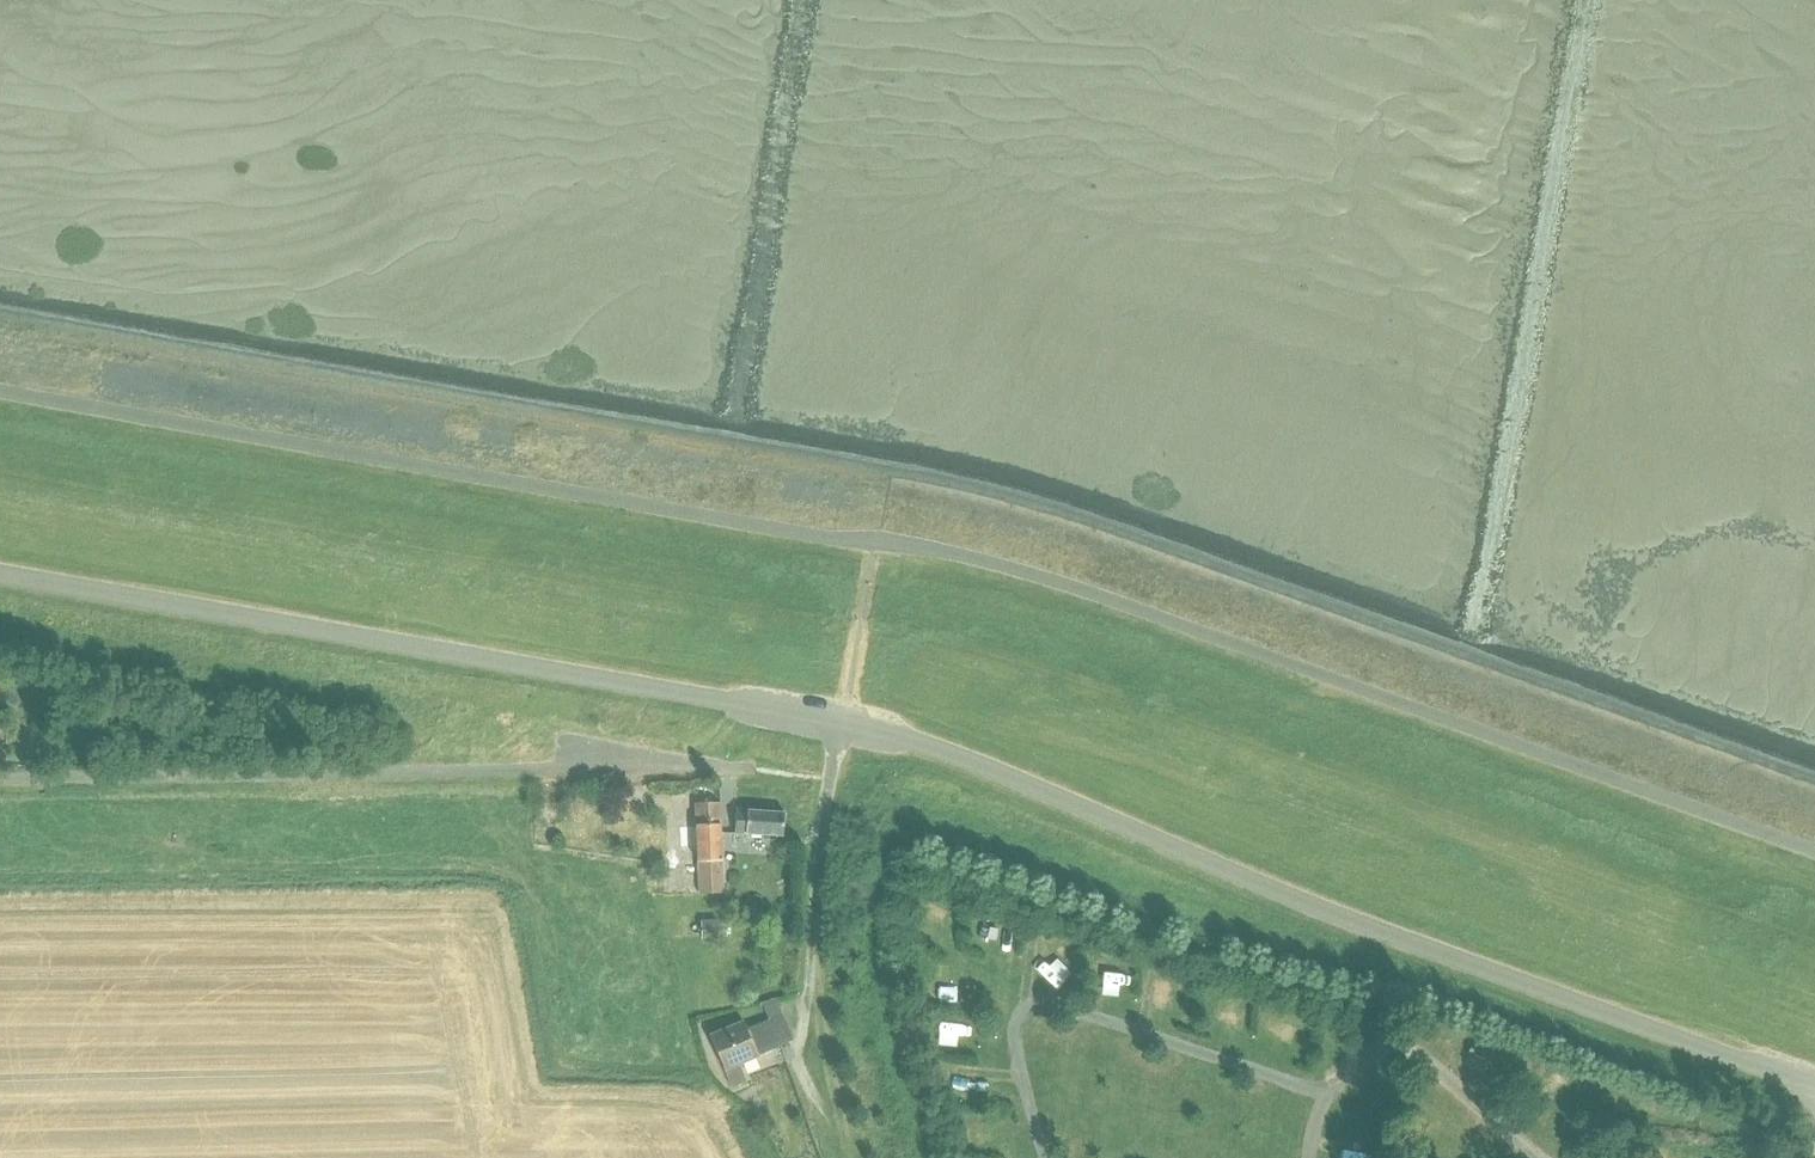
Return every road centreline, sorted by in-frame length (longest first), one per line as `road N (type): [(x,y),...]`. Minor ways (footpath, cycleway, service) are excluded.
road 1 (unclassified): [(1814,1092),(1433,958),(971,761),(844,720)]
road 2 (unclassified): [(844,720),(0,572)]
road 3 (residential): [(0,778),(745,767)]
road 4 (residential): [(844,720),(820,833),(817,999),(804,1060)]
road 5 (track): [(859,1157),(817,999)]

